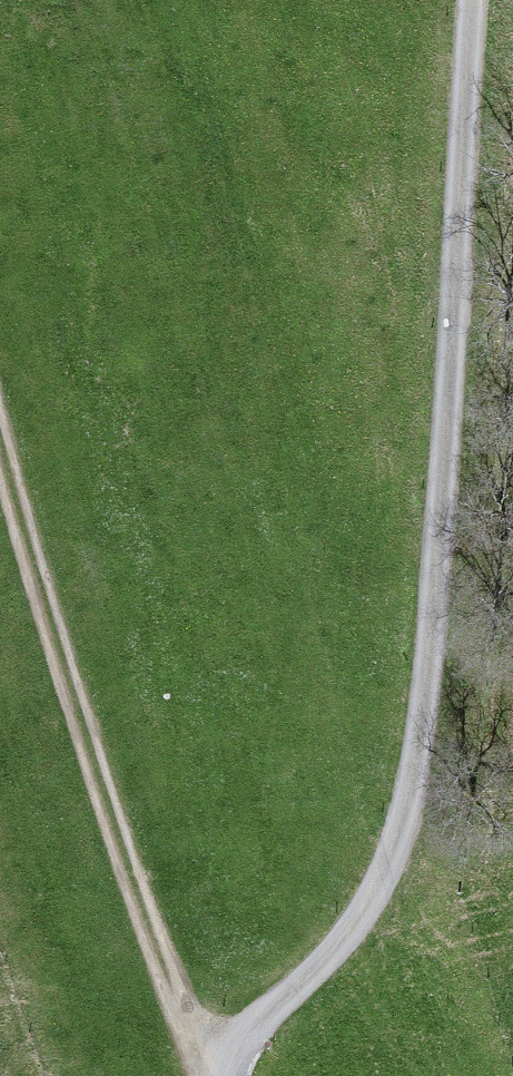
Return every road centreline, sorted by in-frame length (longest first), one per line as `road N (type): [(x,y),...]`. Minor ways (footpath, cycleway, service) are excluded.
road 1 (unclassified): [(486,0),(444,396),(427,781),(346,945),(235,1048),(237,1075)]
road 2 (track): [(235,1048),(200,1021),(0,422)]

